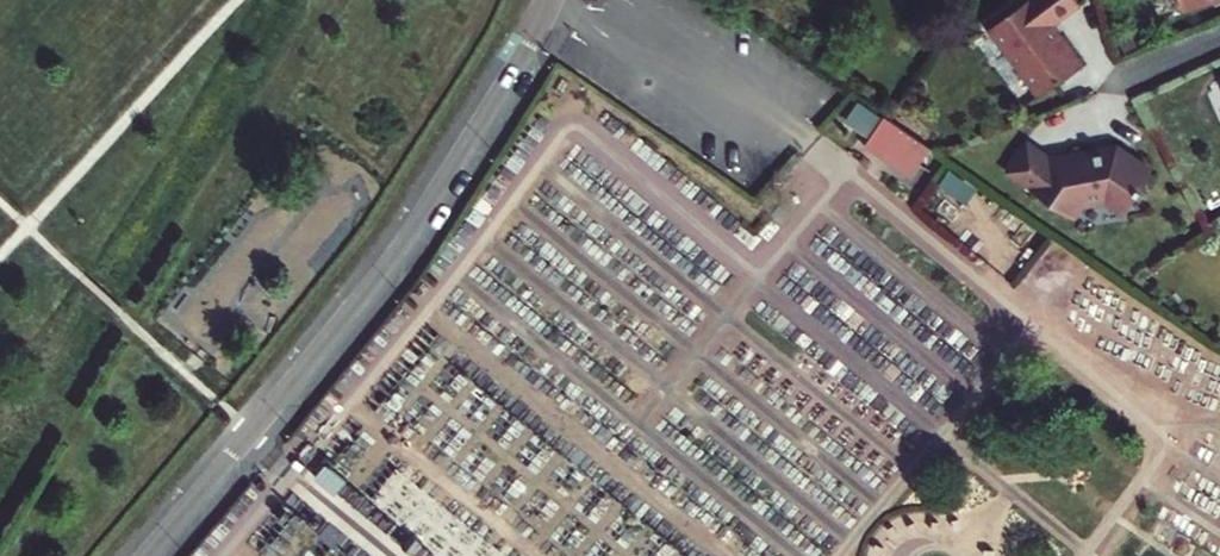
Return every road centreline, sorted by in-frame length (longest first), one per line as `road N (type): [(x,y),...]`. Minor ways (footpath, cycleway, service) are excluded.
road 1 (residential): [(146,555),(380,274),(550,0)]

